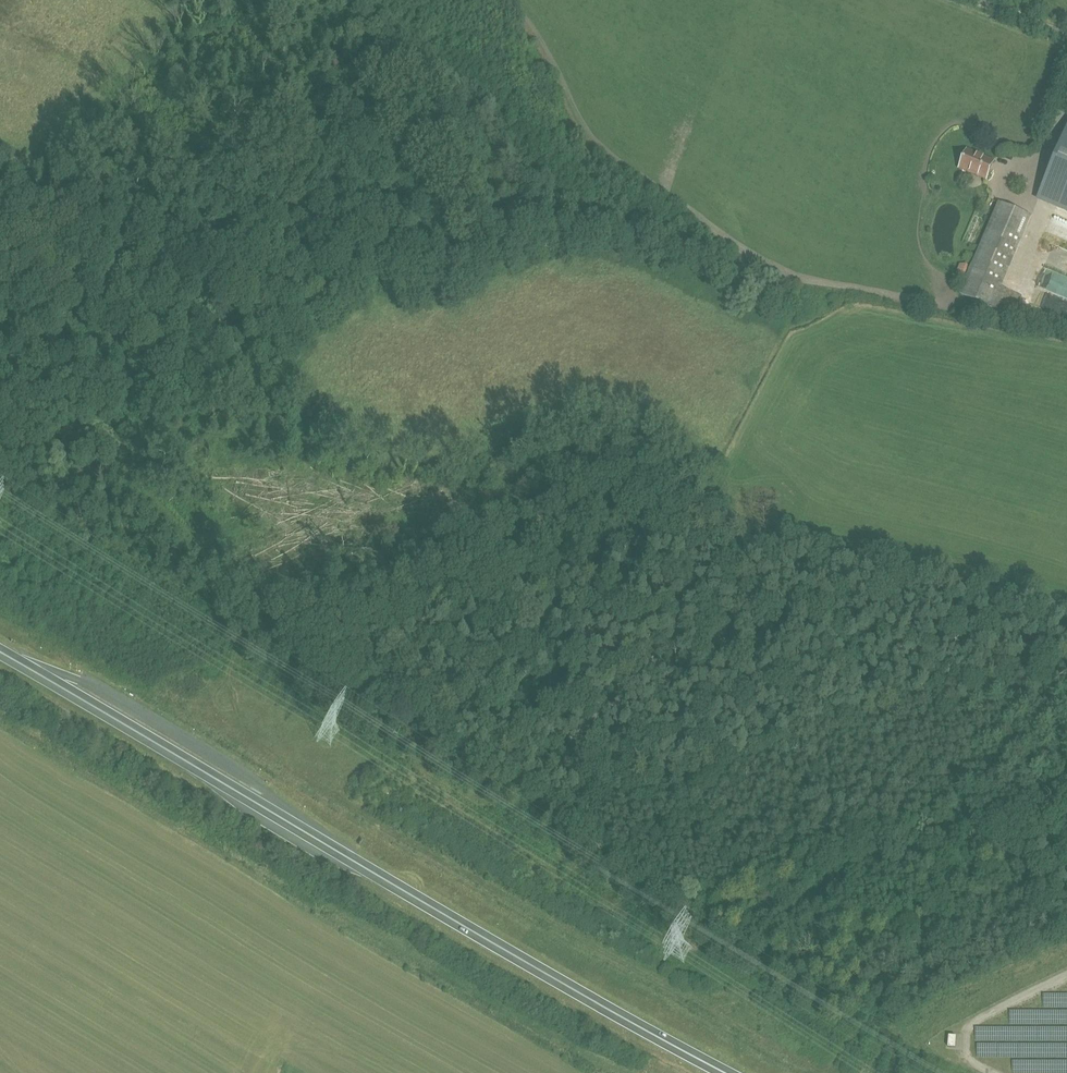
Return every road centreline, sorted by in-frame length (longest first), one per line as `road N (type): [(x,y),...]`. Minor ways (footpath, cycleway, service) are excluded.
road 1 (trunk): [(0,651),(724,1072)]

